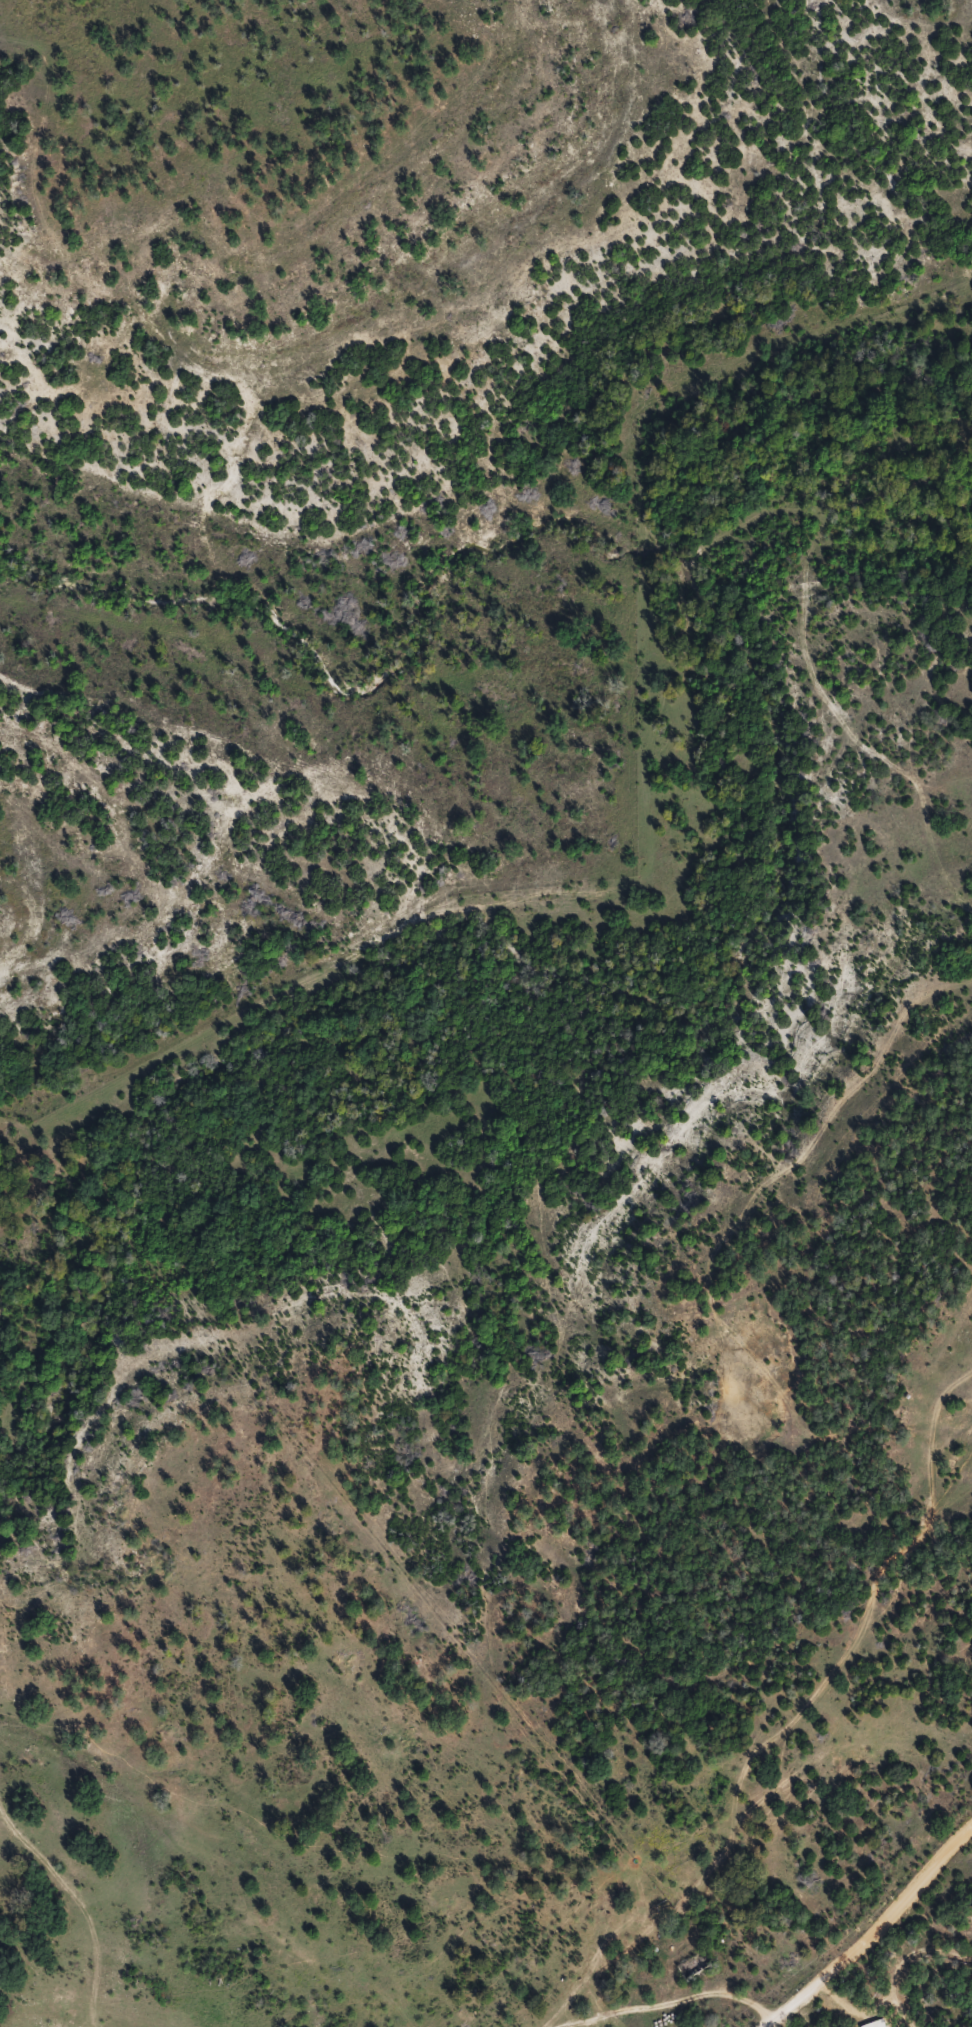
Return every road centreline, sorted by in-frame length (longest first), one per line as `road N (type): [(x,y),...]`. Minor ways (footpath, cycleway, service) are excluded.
road 1 (residential): [(971,1852),(773,2026)]

